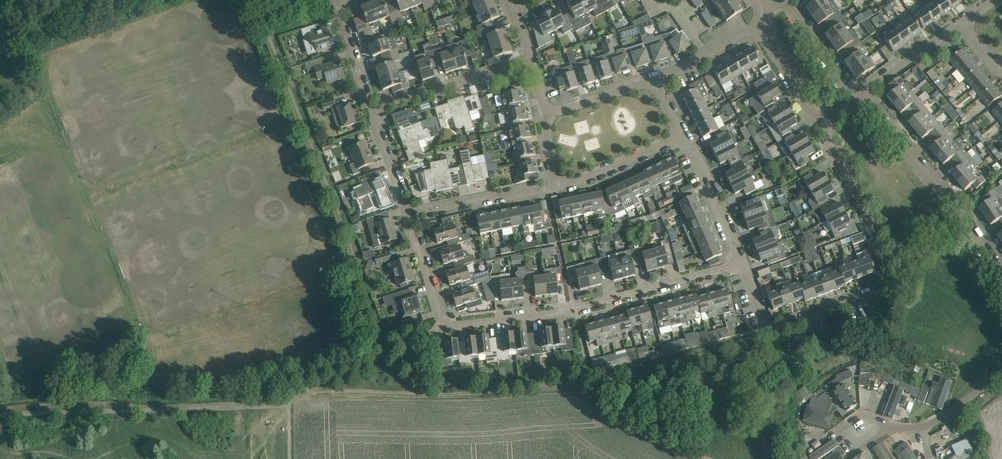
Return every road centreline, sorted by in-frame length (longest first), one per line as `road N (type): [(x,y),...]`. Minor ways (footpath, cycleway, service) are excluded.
road 1 (residential): [(742,264),(575,310),(450,326),(435,311),(405,215)]
road 2 (residential): [(1001,280),(861,95)]
road 3 (residential): [(895,281),(778,330),(766,325),(742,264)]
road 4 (residential): [(895,281),(830,148),(825,120)]
road 5 (residential): [(1001,375),(926,428),(859,434)]
road 6 (residential): [(374,111),(524,64)]
road 7 (residential): [(405,215),(557,186)]
road 8 (residential): [(742,264),(684,140)]
road 9 (residential): [(557,186),(606,176),(684,140)]
road 10 (residential): [(861,95),(961,24)]
road 11 (residential): [(853,100),(782,0)]
road 12 (residential): [(374,111),(340,0)]

